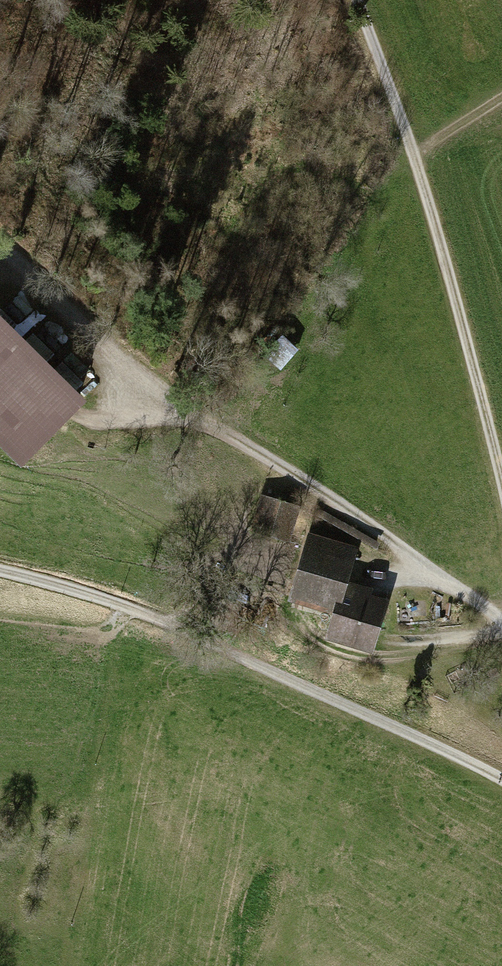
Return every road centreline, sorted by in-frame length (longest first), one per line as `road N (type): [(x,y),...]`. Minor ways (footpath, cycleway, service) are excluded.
road 1 (track): [(501,618),(229,438),(0,232)]
road 2 (residential): [(501,780),(193,635),(0,571)]
road 3 (track): [(501,482),(416,158),(353,0)]

